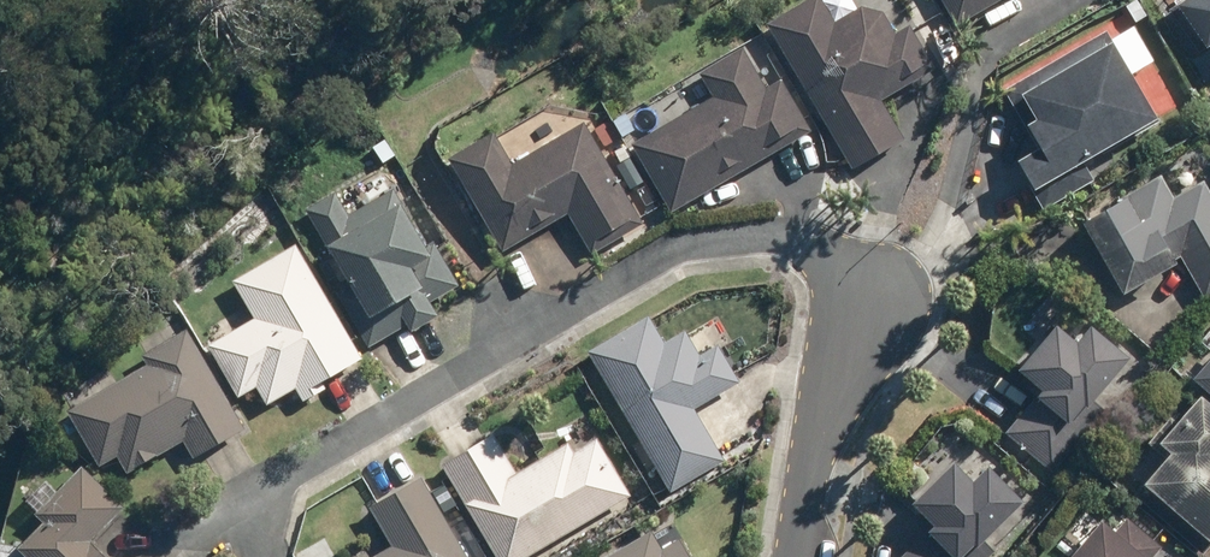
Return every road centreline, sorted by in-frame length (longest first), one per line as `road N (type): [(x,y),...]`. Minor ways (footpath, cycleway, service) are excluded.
road 1 (residential): [(245,512),(673,250),(747,234),(792,237),(847,261),(881,313)]
road 2 (residential): [(881,313),(852,350),(827,402),(797,556)]

